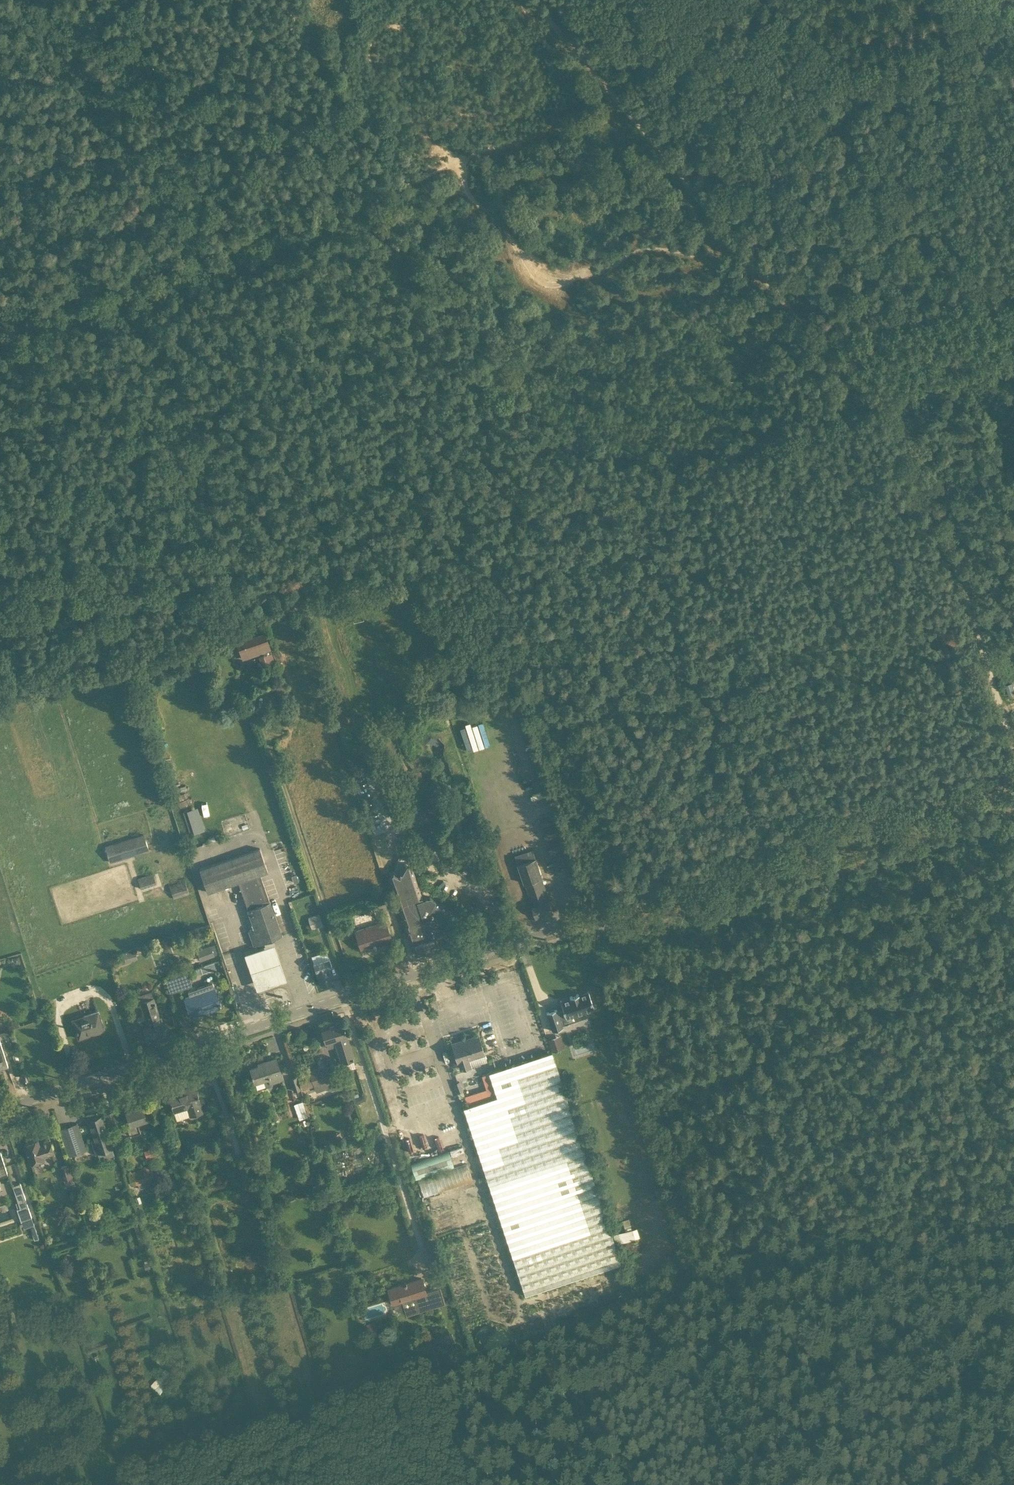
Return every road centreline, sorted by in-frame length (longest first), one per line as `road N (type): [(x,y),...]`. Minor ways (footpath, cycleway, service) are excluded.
road 1 (secondary): [(0,1110),(1013,778)]
road 2 (track): [(887,405),(426,556),(0,707)]
road 3 (track): [(1013,745),(909,438),(534,0)]
road 4 (track): [(616,103),(0,319)]
road 5 (track): [(440,1386),(1013,1198)]
road 6 (track): [(126,1484),(440,1386)]

